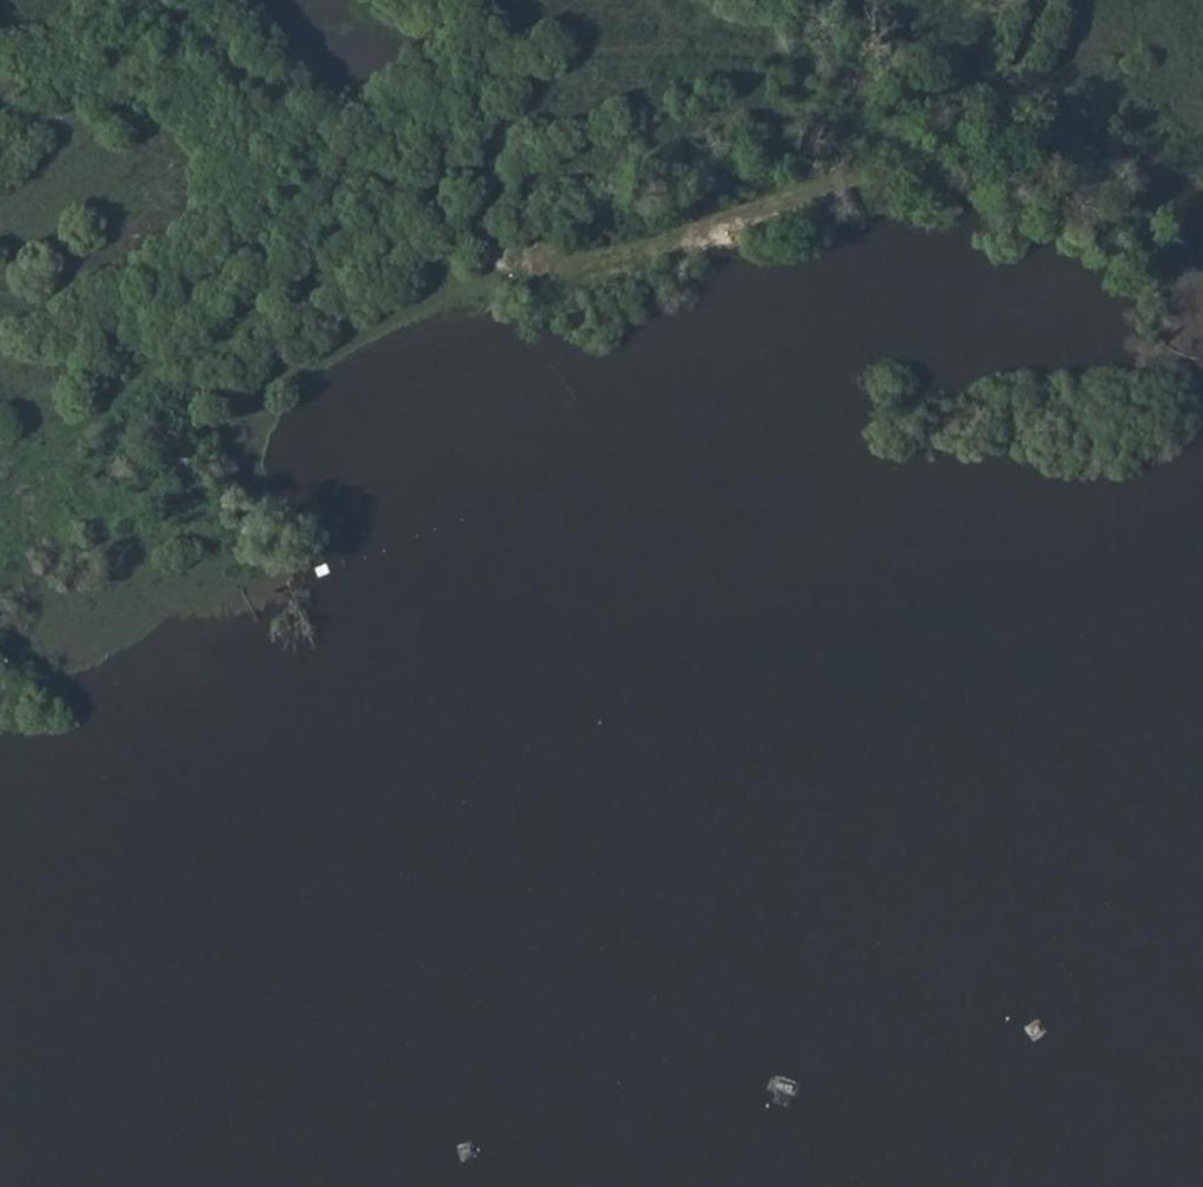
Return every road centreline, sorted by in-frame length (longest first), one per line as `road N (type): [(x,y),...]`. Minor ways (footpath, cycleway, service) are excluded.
road 1 (track): [(543,262),(724,213),(906,150),(1006,68),(1037,0)]

